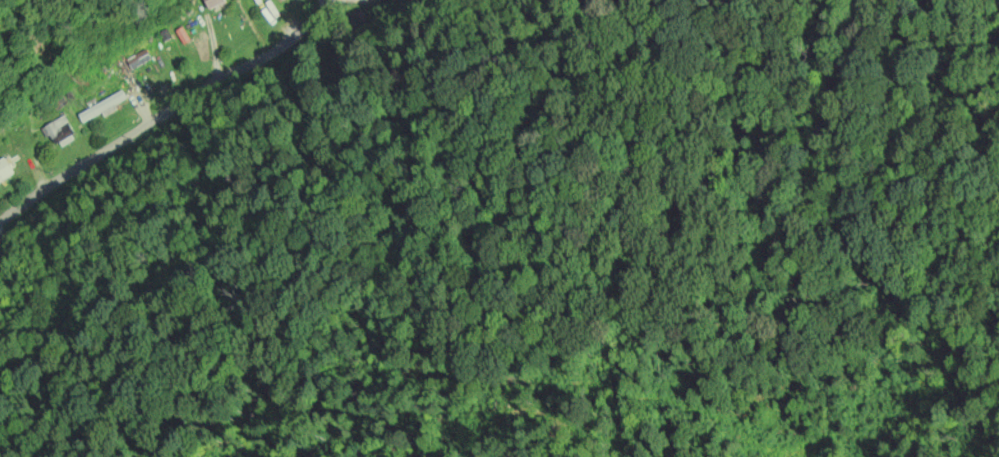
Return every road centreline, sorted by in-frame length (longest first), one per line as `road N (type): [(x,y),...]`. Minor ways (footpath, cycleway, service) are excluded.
road 1 (residential): [(0,247),(97,178),(216,129),(279,76),(335,0)]

